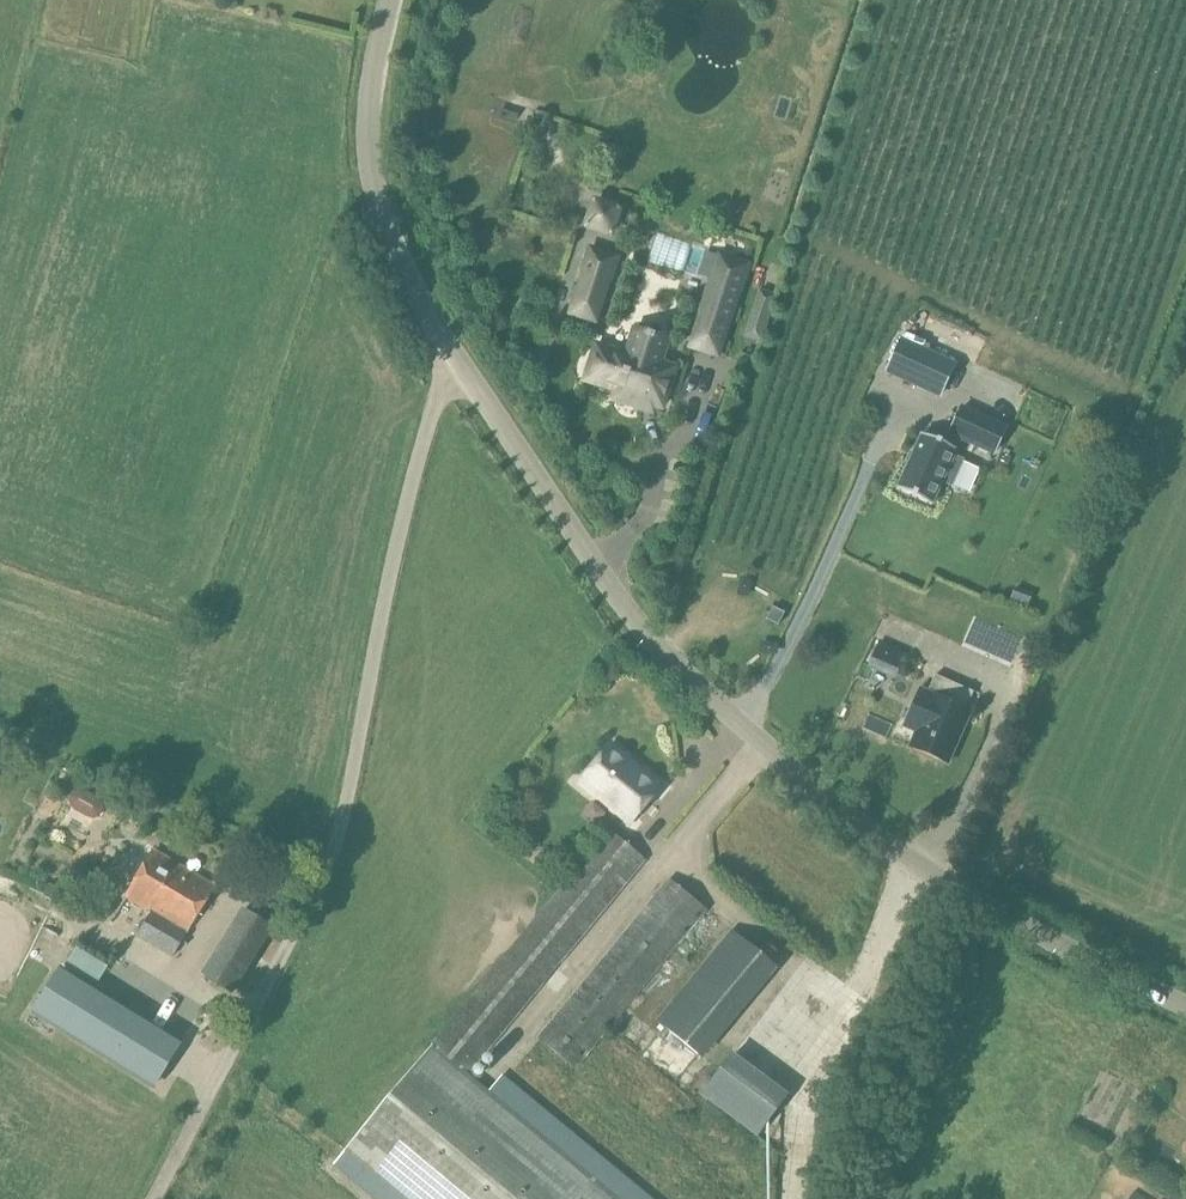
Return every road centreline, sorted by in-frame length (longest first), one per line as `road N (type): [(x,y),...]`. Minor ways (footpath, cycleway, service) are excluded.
road 1 (unclassified): [(1185,993),(1000,906),(808,780),(680,667),(436,324),(377,202),(374,63),(387,0)]
road 2 (track): [(157,1198),(328,866),(383,582),(454,351)]

